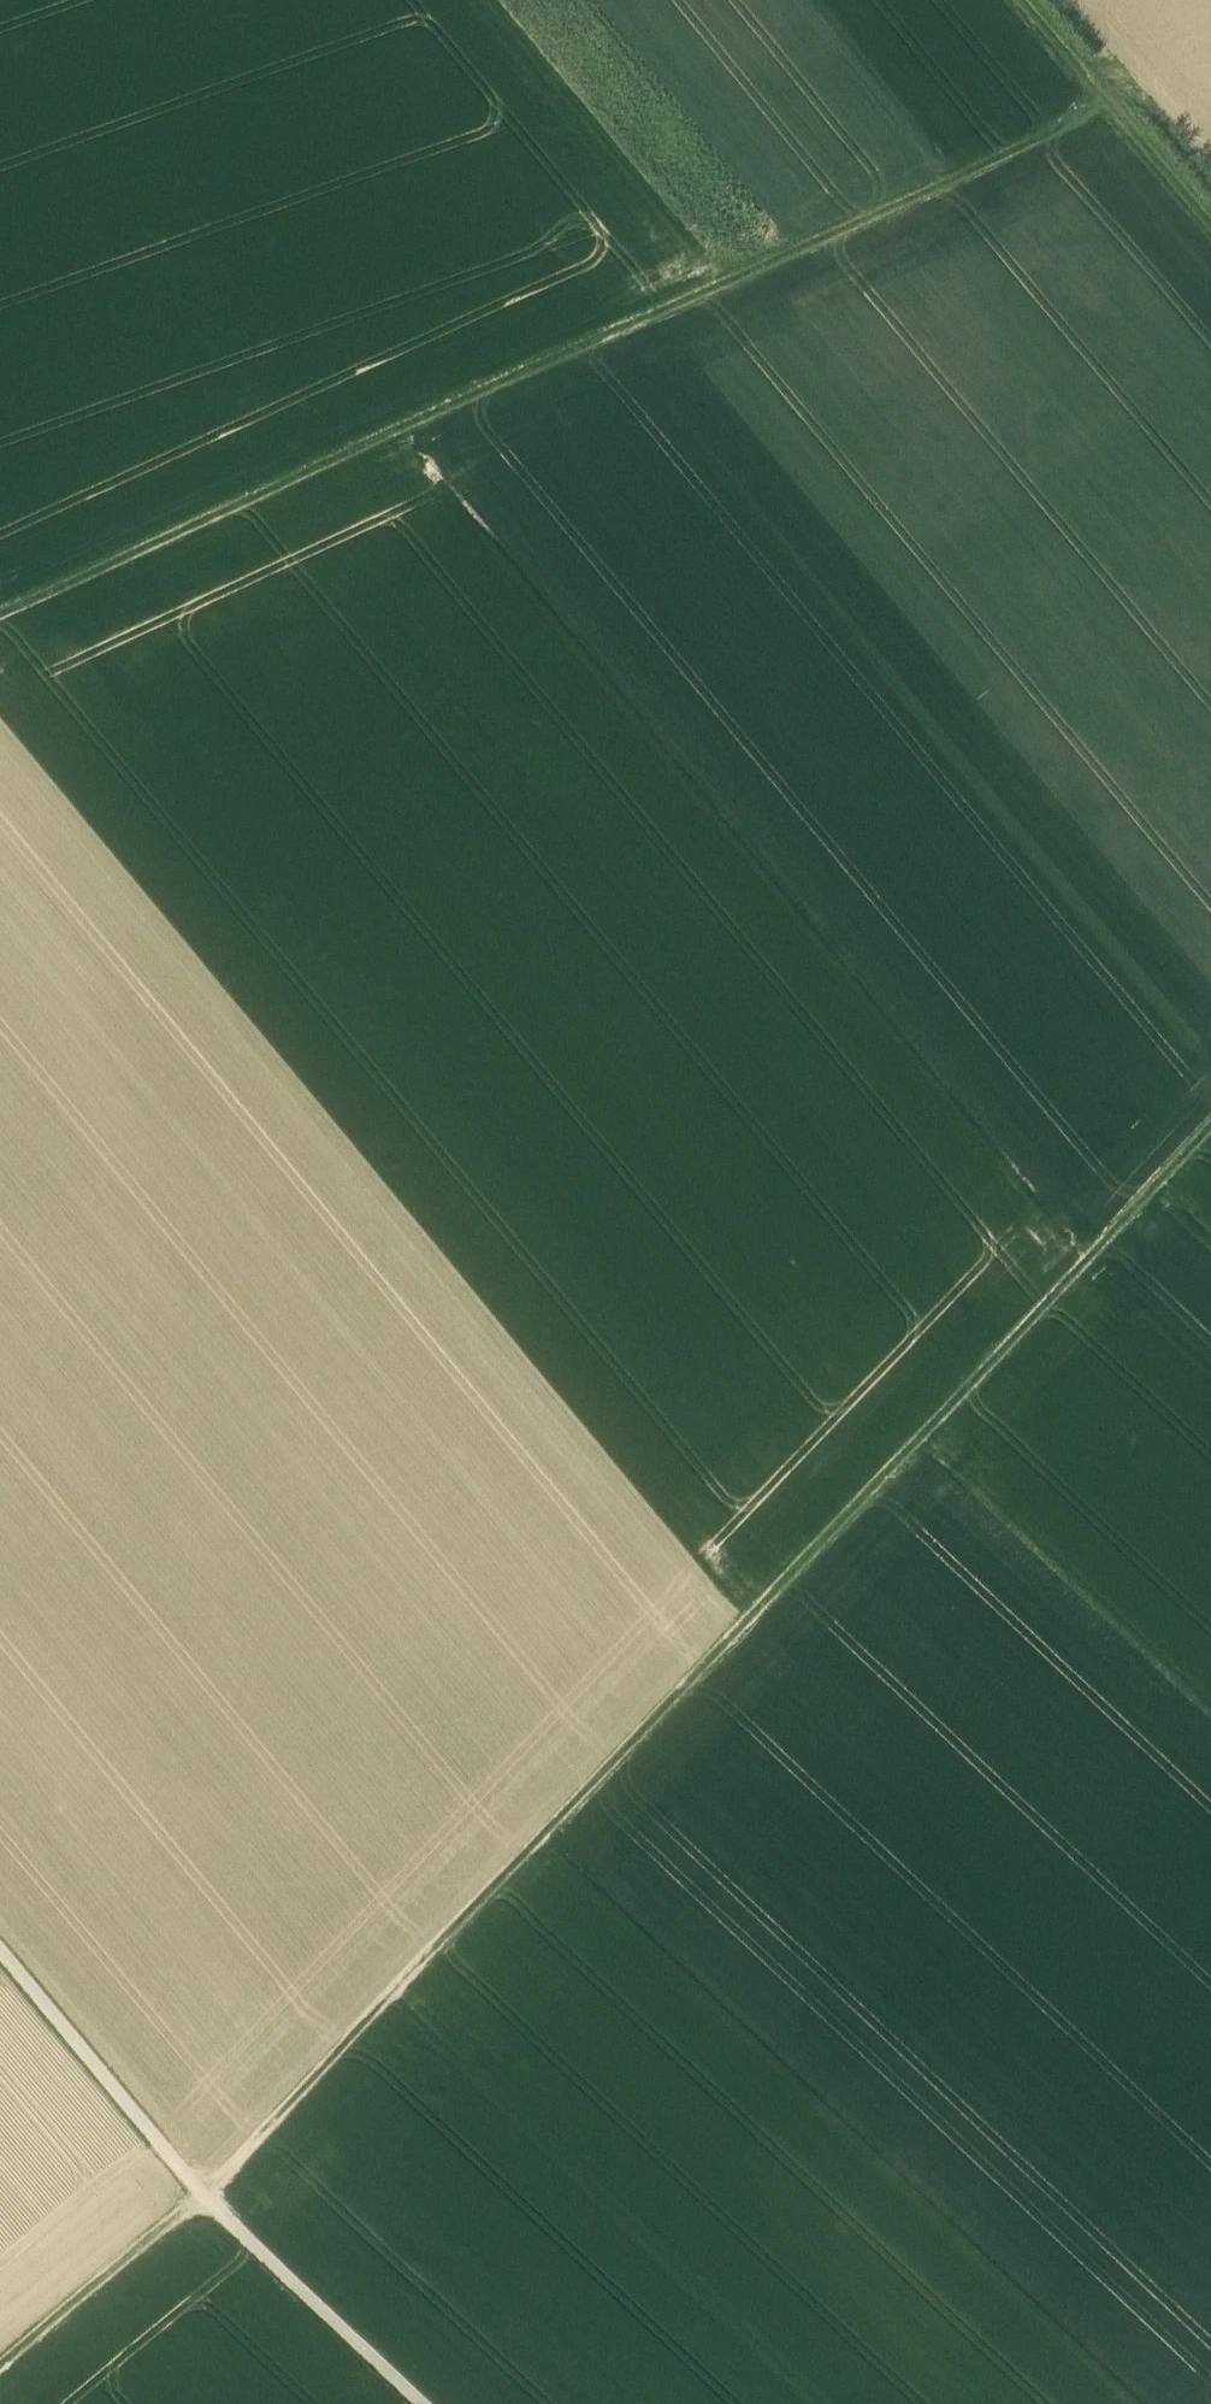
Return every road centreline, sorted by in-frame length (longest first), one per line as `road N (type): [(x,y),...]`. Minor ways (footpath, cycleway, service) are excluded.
road 1 (track): [(1210,1135),(208,2205),(0,2376)]
road 2 (track): [(1005,0),(1099,113),(0,619)]
road 3 (track): [(418,2403),(220,2218),(0,1952)]
road 4 (track): [(1099,113),(1210,248)]

